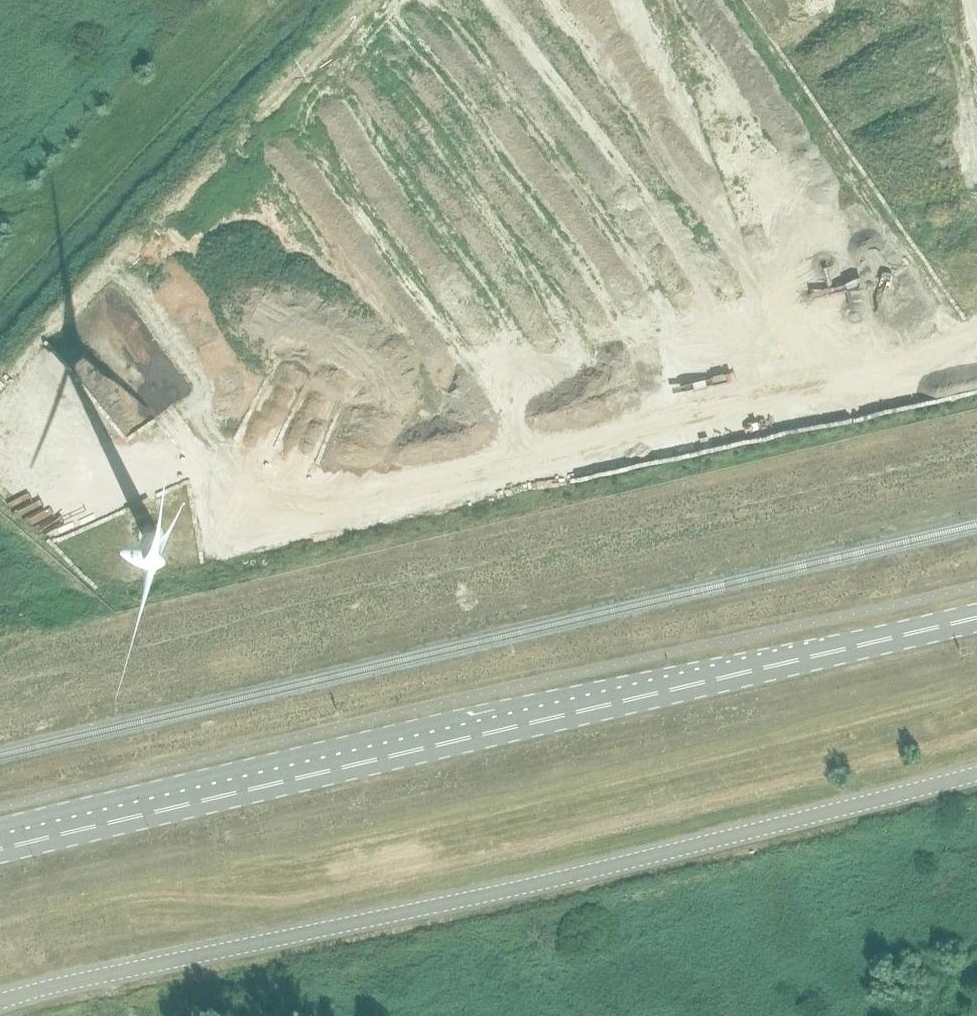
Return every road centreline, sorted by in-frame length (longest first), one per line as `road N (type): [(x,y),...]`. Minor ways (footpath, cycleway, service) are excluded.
road 1 (unclassified): [(0,848),(976,616)]
road 2 (unclassified): [(0,1000),(392,920),(976,779)]

